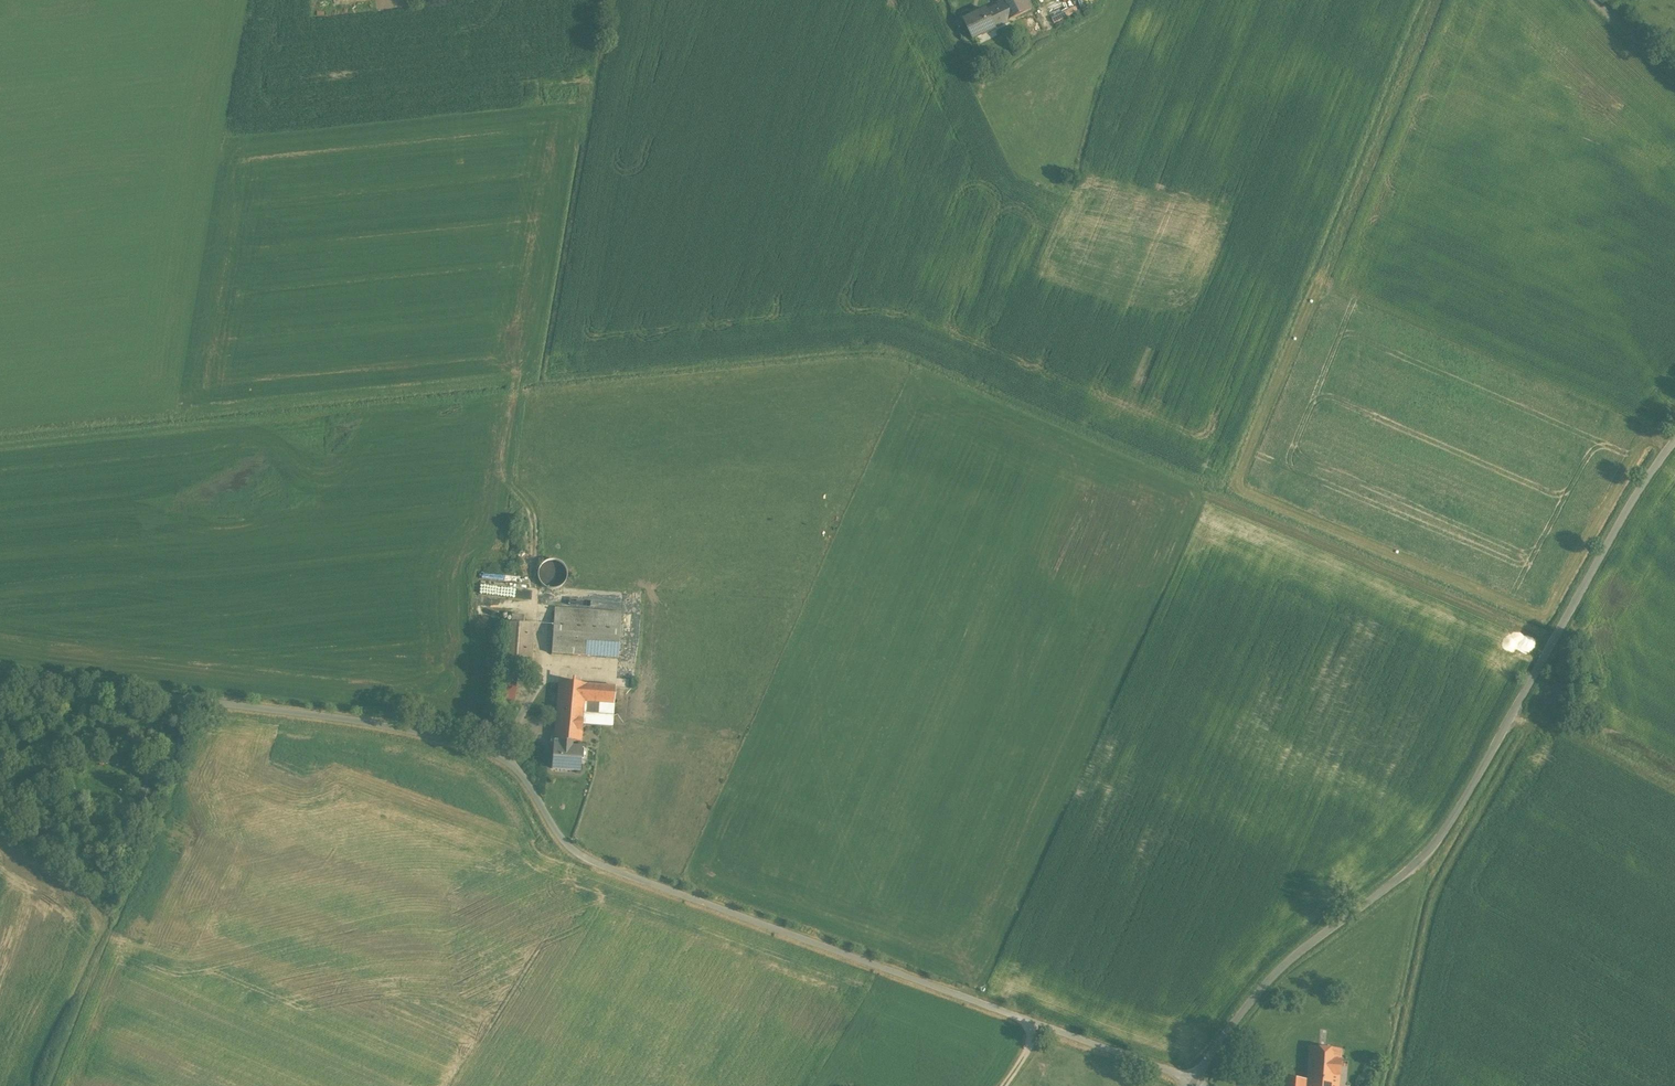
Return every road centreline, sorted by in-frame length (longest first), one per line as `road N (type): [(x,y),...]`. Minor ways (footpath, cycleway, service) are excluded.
road 1 (unclassified): [(0,662),(389,723),(488,749),(525,774),(564,839),(599,862),(1195,1079)]
road 2 (unclassified): [(1195,1079),(1322,933),(1406,871),(1450,820),(1588,573),(1674,441)]

